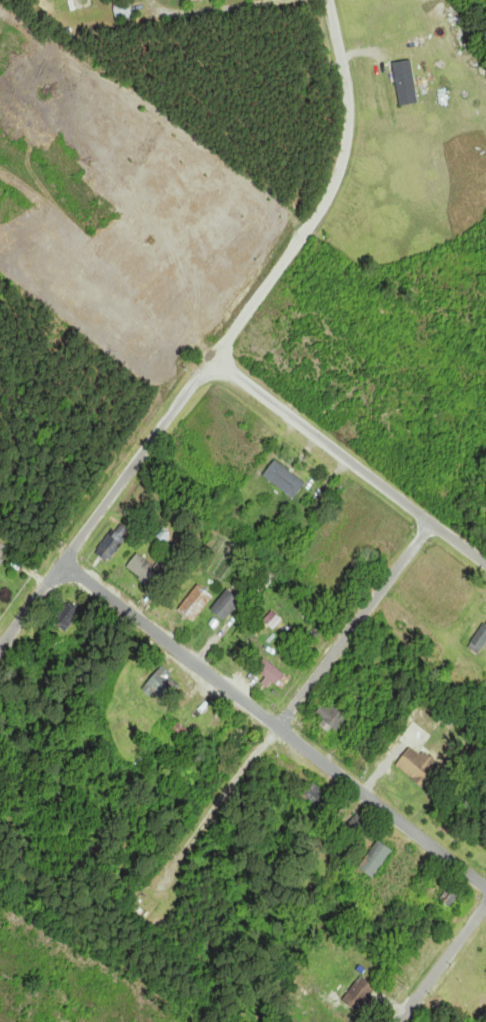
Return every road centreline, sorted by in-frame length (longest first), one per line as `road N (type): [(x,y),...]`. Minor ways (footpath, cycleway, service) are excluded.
road 1 (residential): [(322,0),(342,144),(318,207),(220,345),(210,373),(193,384),(0,651)]
road 2 (residential): [(485,888),(63,564)]
road 3 (residential): [(210,373),(234,375),(485,565)]
road 4 (residential): [(432,523),(279,727)]
road 5 (residential): [(399,1021),(485,905)]

